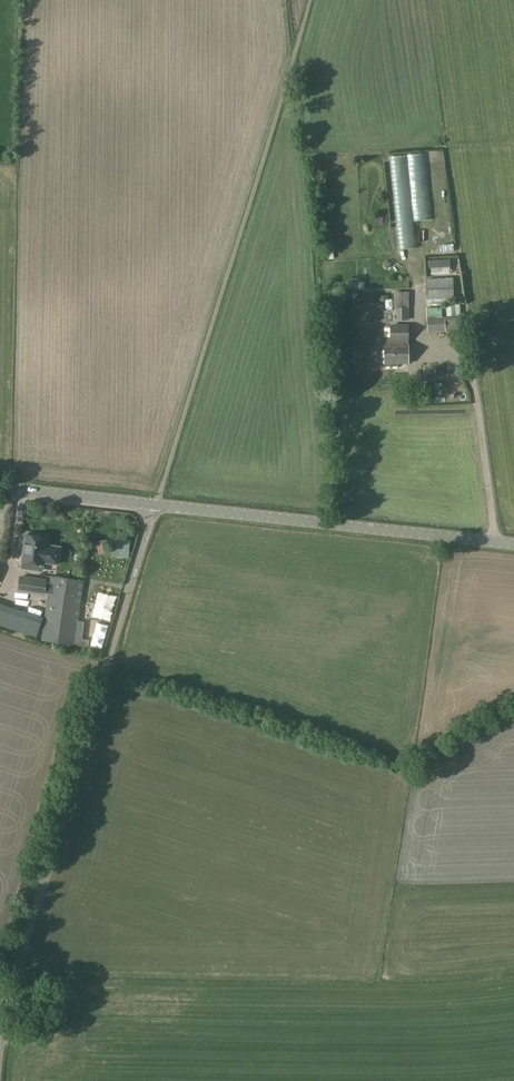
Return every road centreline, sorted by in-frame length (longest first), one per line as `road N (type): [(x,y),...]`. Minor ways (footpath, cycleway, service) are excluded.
road 1 (unclassified): [(0,1031),(156,504)]
road 2 (tertiary): [(156,504),(513,544)]
road 3 (tertiary): [(156,504),(0,487)]

